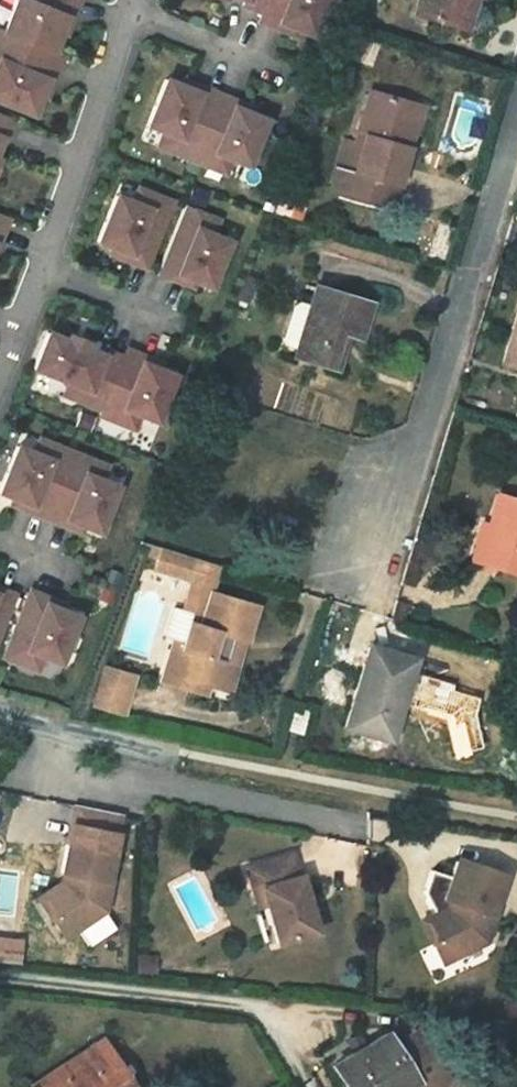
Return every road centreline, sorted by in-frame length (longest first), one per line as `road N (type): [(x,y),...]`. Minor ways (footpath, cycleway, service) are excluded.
road 1 (residential): [(368,529),(423,436),(516,126)]
road 2 (residential): [(0,368),(43,271),(131,0)]
road 3 (residential): [(0,715),(182,753)]

